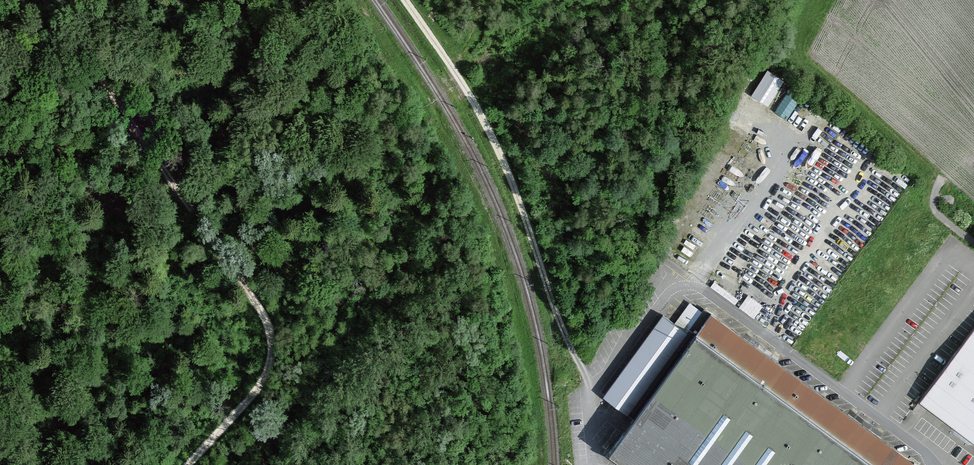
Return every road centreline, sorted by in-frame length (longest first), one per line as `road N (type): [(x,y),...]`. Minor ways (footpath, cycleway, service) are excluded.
road 1 (track): [(145,142),(425,117),(349,0)]
road 2 (track): [(582,368),(503,162),(469,92),(404,0)]
road 3 (track): [(145,142),(261,310),(271,339),(268,371),(188,464)]
road 4 (track): [(47,0),(145,142)]
road 5 (track): [(145,142),(0,156)]

